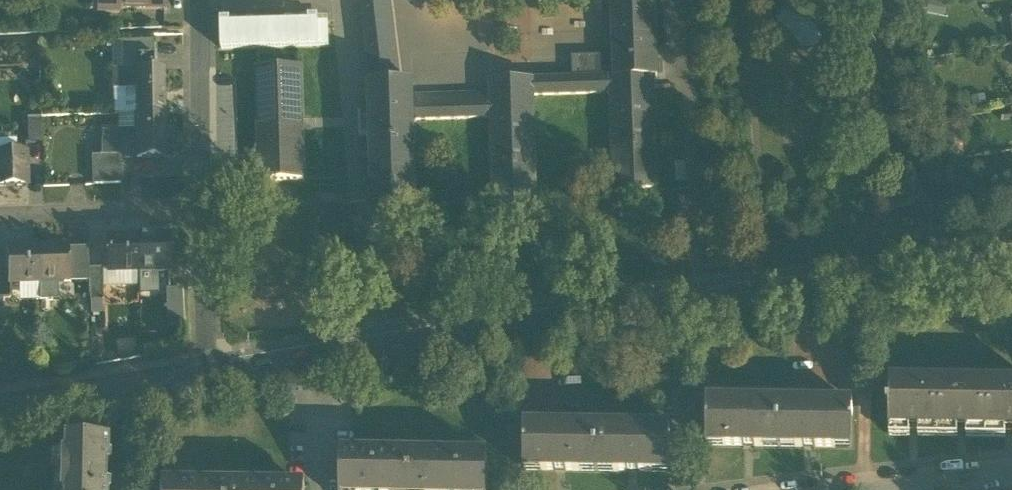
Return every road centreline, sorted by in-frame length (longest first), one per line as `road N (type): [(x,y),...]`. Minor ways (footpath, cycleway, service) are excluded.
road 1 (secondary): [(207,377),(559,319),(1011,265)]
road 2 (secondary): [(0,414),(207,377)]
road 3 (residential): [(204,207),(205,0)]
road 4 (residential): [(204,207),(0,214)]
road 5 (residential): [(207,377),(204,207)]

